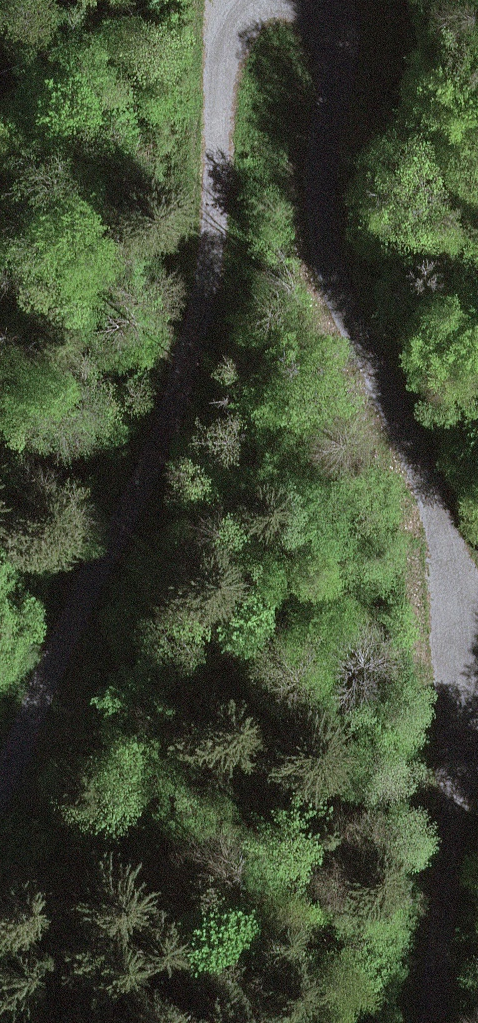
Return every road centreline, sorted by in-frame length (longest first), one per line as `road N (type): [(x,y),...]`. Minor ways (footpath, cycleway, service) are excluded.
road 1 (track): [(426,1022),(452,558),(414,430),(328,246),(326,151),(340,41),(330,12),(315,0)]
road 2 (track): [(259,0),(245,8),(229,35),(219,81),(209,293),(152,454),(0,799)]

